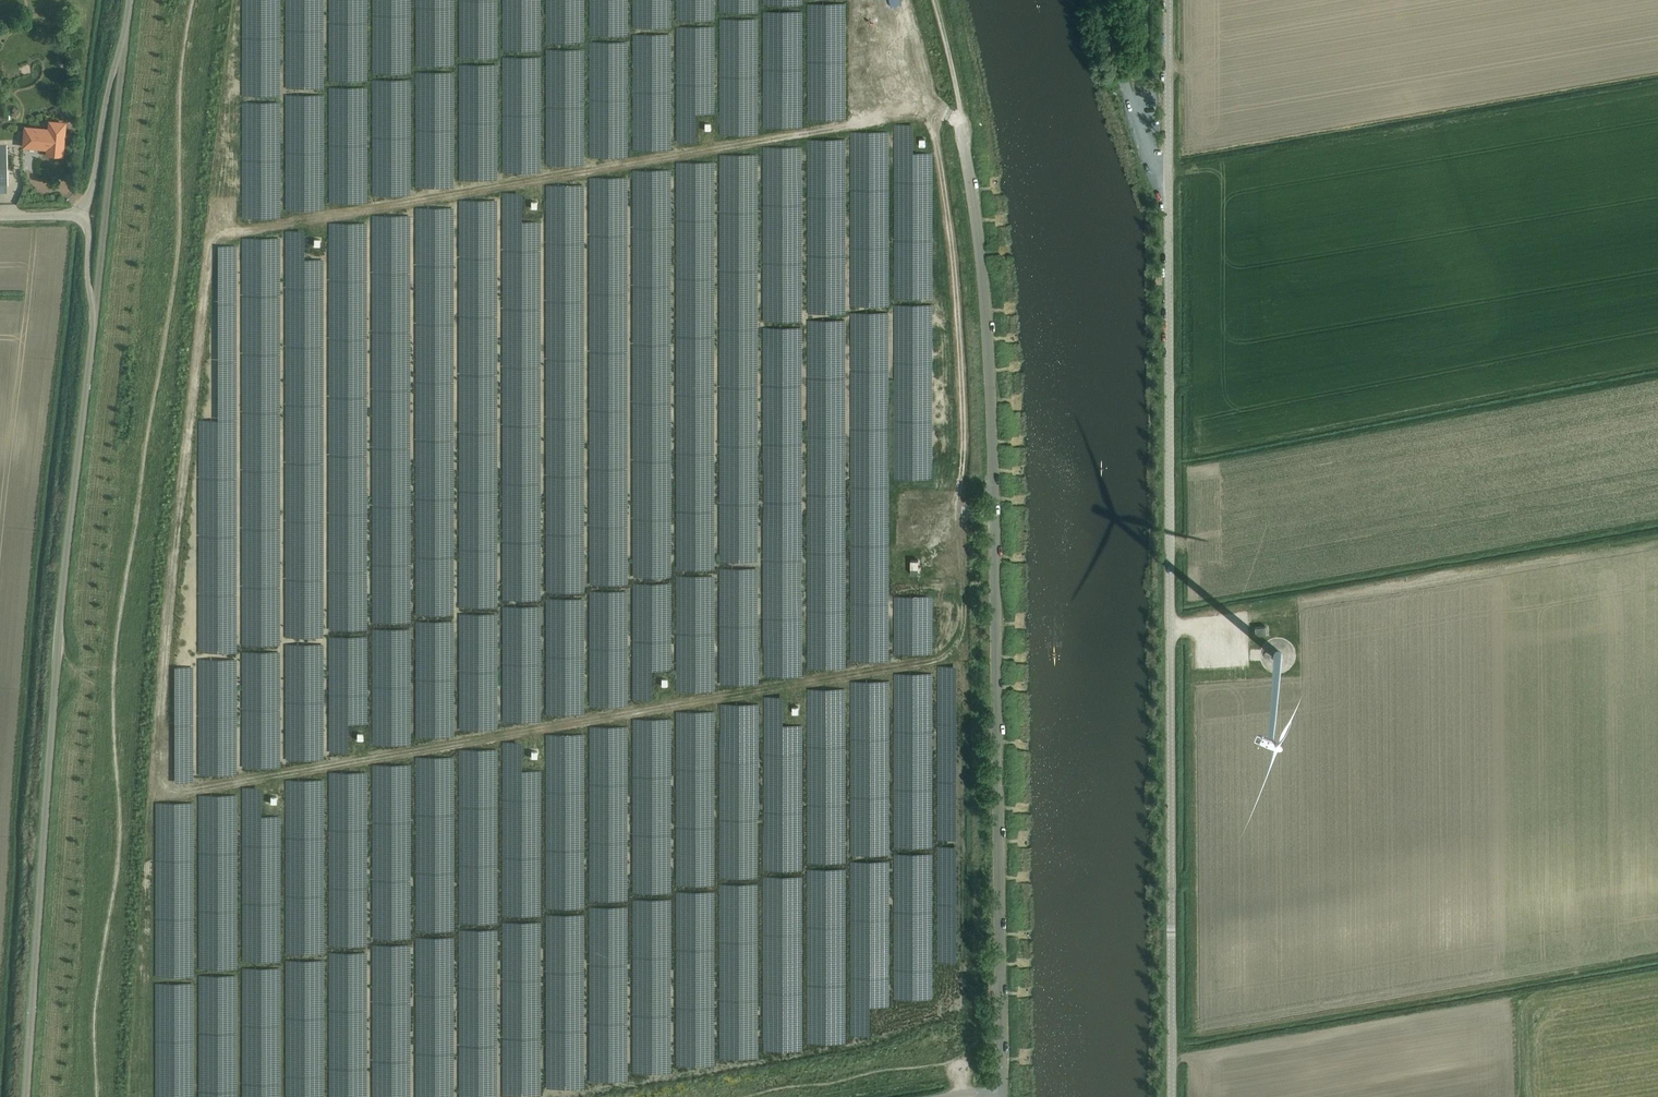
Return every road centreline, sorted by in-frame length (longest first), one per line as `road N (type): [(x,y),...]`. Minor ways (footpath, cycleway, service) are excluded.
road 1 (unclassified): [(1171,1096),(1168,0)]
road 2 (unclassified): [(1001,1090),(990,418),(961,129)]
road 3 (unclassified): [(27,1096),(57,628),(93,330)]
road 4 (unclassified): [(93,330),(125,46)]
road 5 (unclassified): [(125,46),(82,218)]

